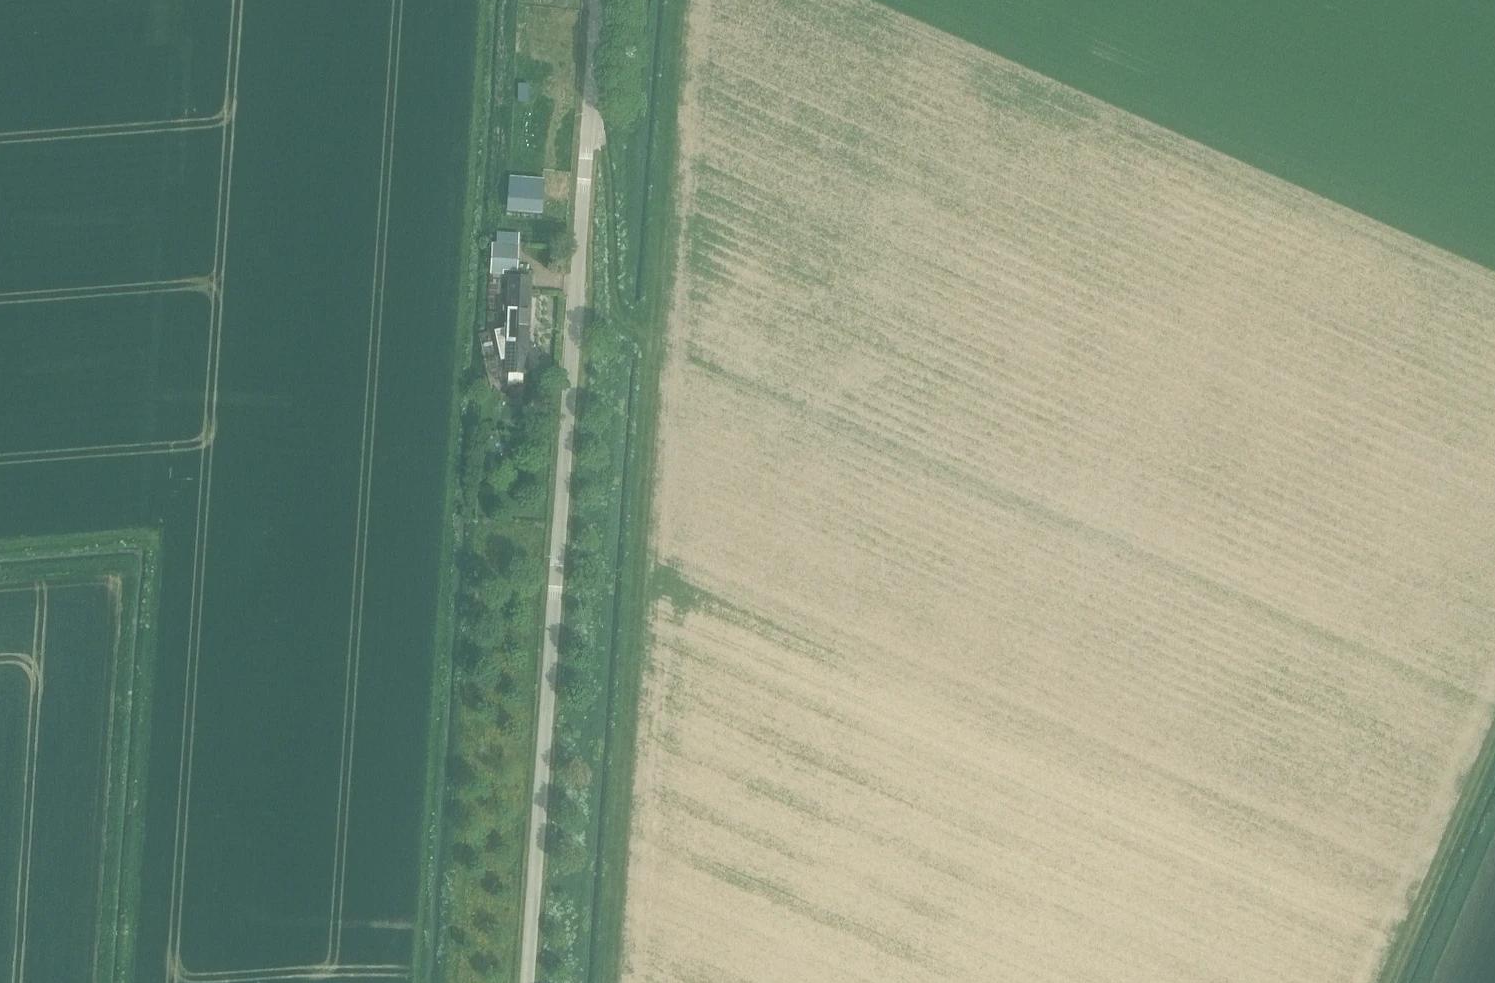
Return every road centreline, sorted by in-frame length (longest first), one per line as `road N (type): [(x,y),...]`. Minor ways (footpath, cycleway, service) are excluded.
road 1 (unclassified): [(529,982),(603,0)]

